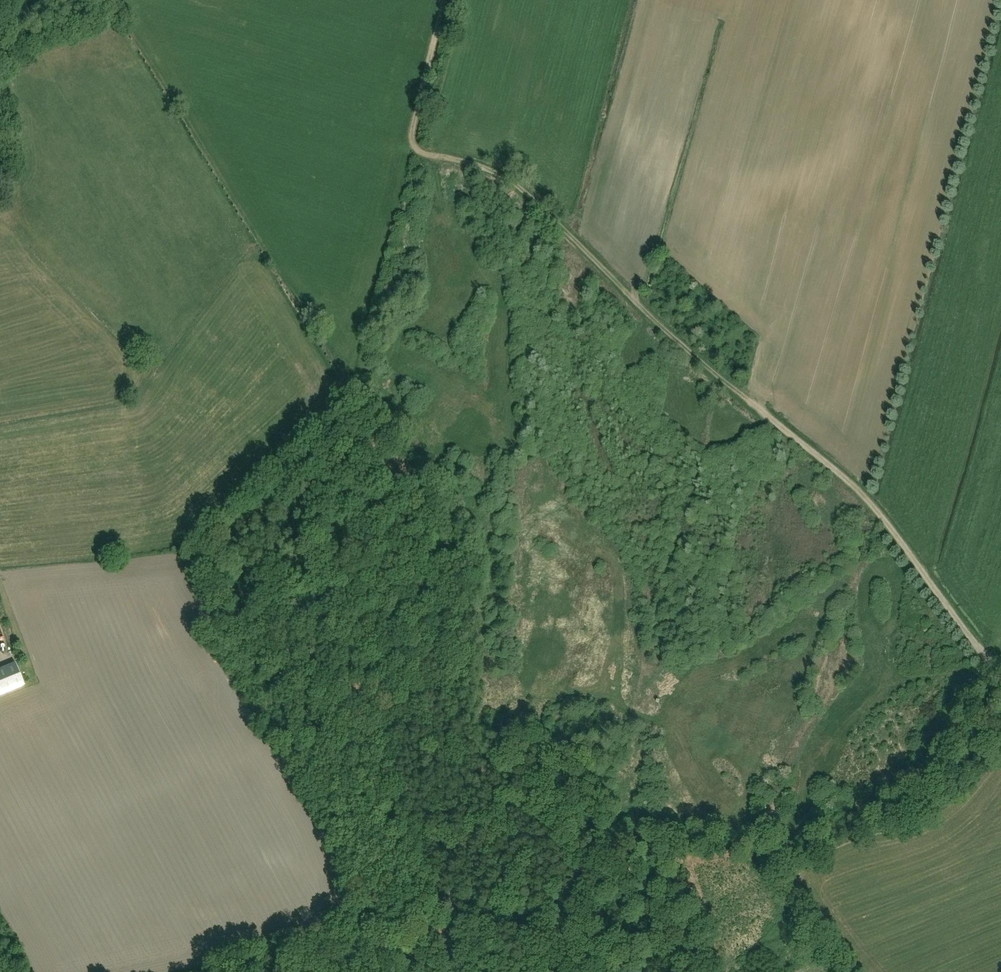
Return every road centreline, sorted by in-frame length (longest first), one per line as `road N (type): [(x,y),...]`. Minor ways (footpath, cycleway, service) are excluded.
road 1 (track): [(1000,668),(859,490),(701,362),(507,178),(415,146),(445,0)]

